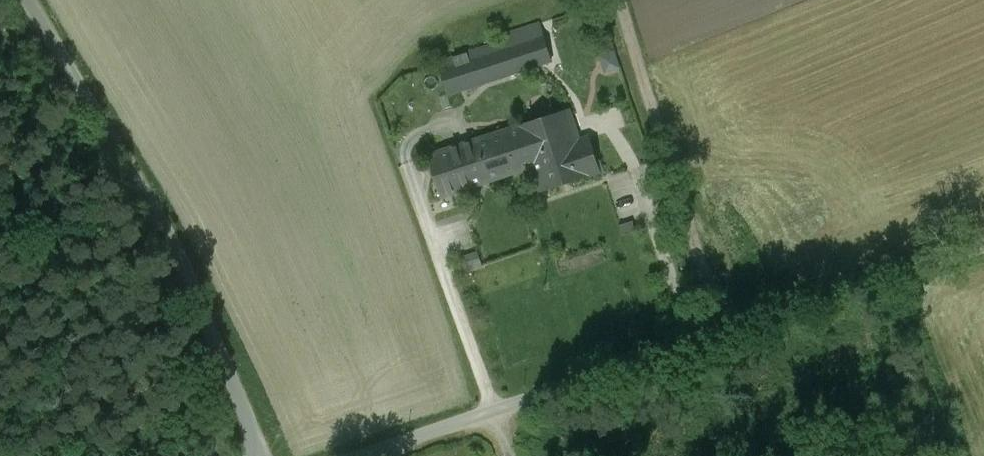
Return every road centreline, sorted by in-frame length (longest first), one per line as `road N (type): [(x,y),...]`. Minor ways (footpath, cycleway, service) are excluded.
road 1 (unclassified): [(29,0),(175,243),(259,455)]
road 2 (unclassified): [(729,330),(352,455)]
road 3 (unclassified): [(729,330),(618,0)]
road 4 (unclassified): [(983,246),(729,330)]

